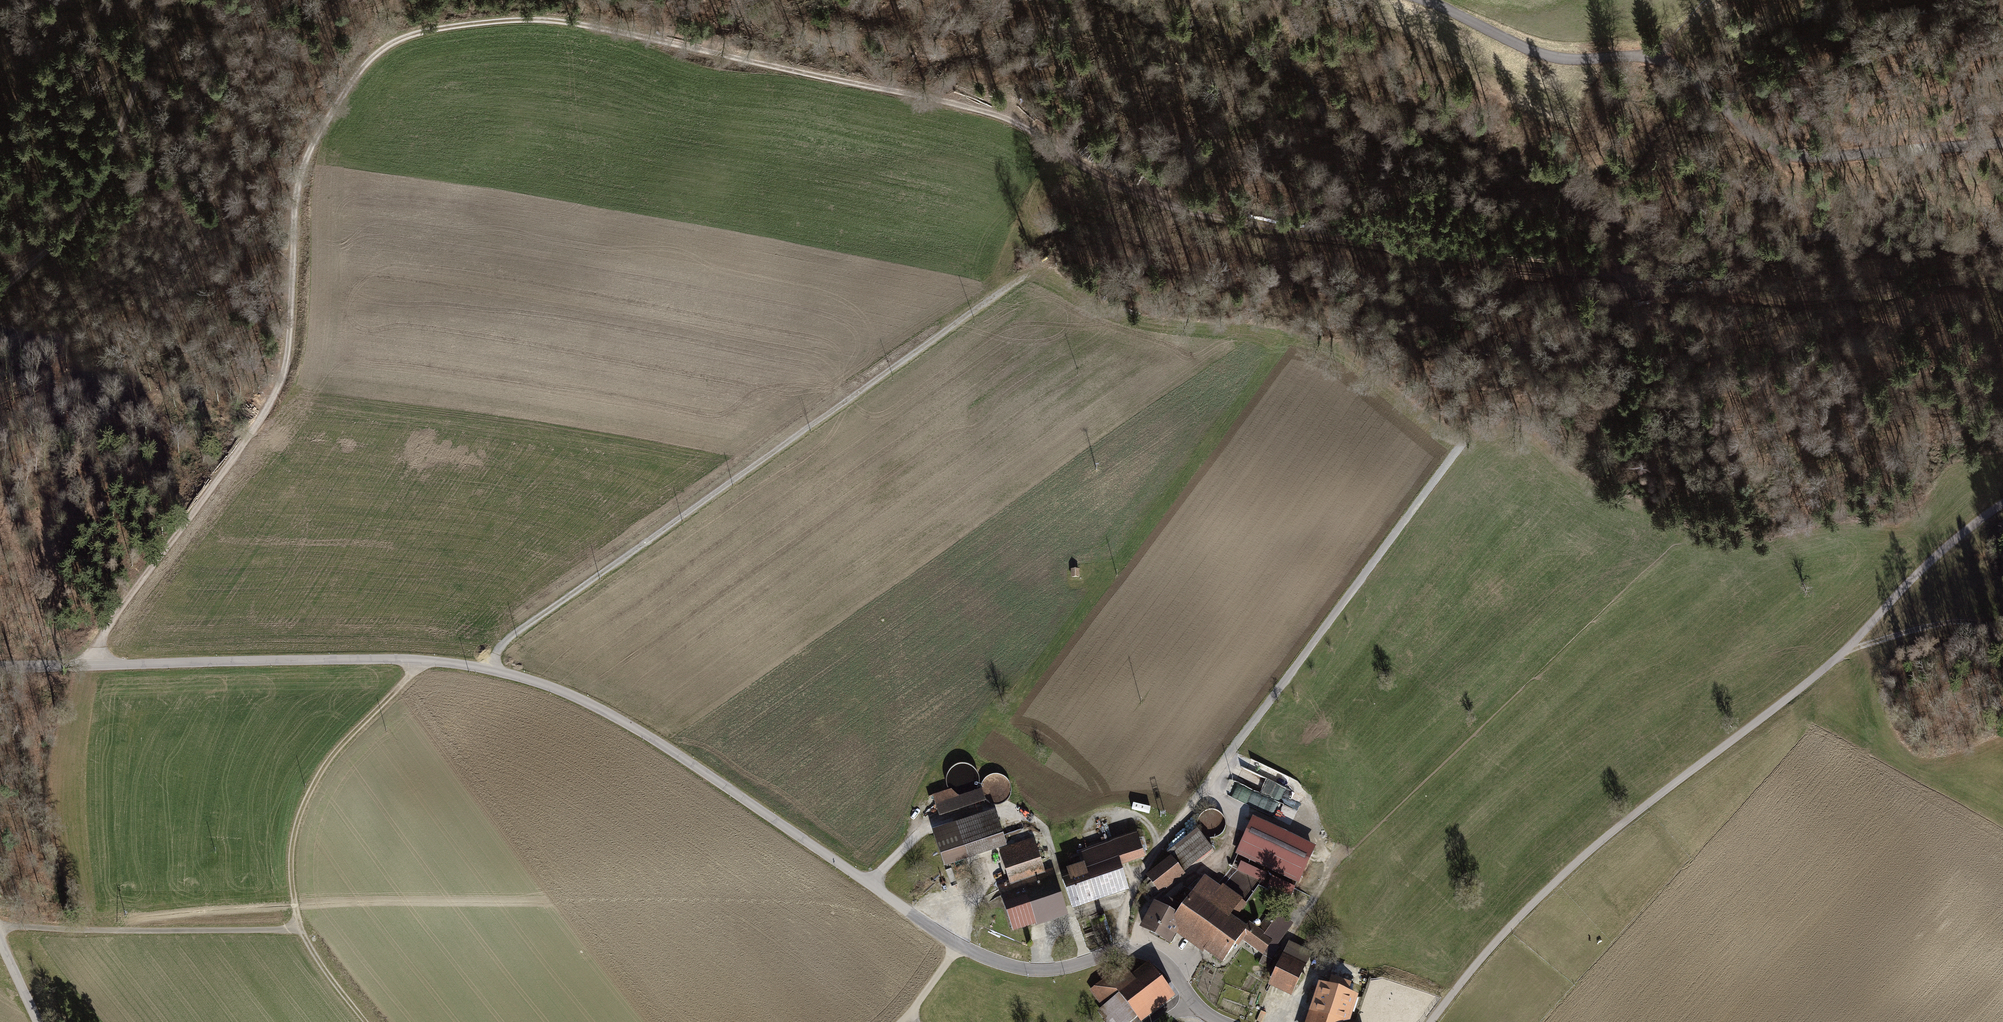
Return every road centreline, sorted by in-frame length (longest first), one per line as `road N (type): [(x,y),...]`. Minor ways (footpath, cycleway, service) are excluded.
road 1 (track): [(2002,284),(1760,301),(1309,234),(1117,186),(984,110),(590,25),(457,24),(402,36),(372,58),(331,110),(306,170),(286,347),(267,412),(82,663)]
road 2 (tertiary): [(0,667),(354,658),(491,668),(571,693),(649,734),(957,947),(997,964),(1044,970),(1139,949),(1173,969),(1193,1002),(1219,1021)]
road 3 (track): [(1117,186),(1108,222),(1086,250),(1023,273),(508,638),(491,668)]
road 4 (track): [(1430,1021),(1496,941),(1635,813),(1842,654),(1928,563),(2002,503)]
road 5 (track): [(1470,430),(1165,836),(1127,907),(1120,950)]
road 6 (unclassified): [(1425,0),(1542,54),(1664,62),(1756,137),(1787,153),(2002,142)]
road 7 (track): [(161,0),(110,159),(79,223),(0,291)]
road 8 (track): [(301,927),(295,835),(318,778),(352,732),(428,661)]
road 9 (track): [(0,925),(301,927)]
road 10 (track): [(1842,654),(1935,622),(1971,622),(2002,641)]
road 11 (track): [(1601,59),(1674,39),(1712,0)]

